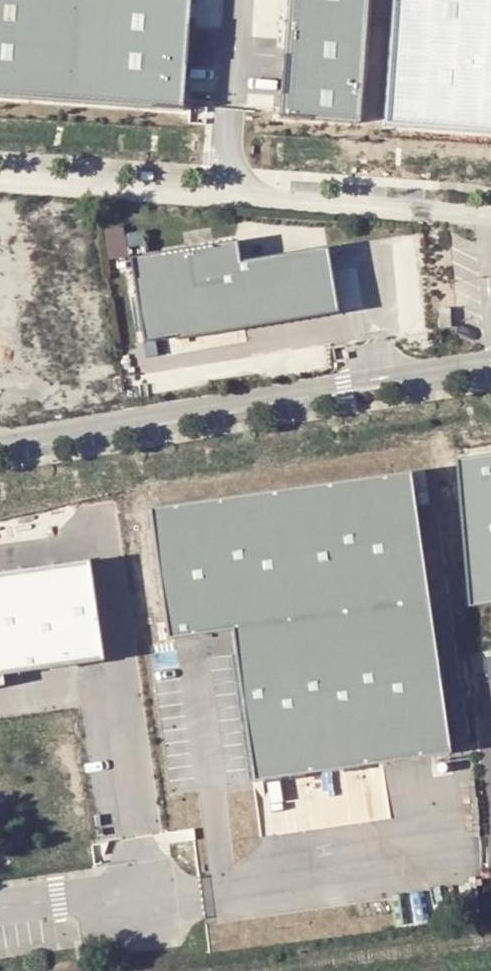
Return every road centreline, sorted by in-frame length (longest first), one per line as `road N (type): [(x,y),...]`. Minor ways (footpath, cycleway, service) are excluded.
road 1 (unclassified): [(0,444),(490,365)]
road 2 (unclassified): [(490,213),(0,178)]
road 3 (unclassified): [(147,885),(0,906)]

